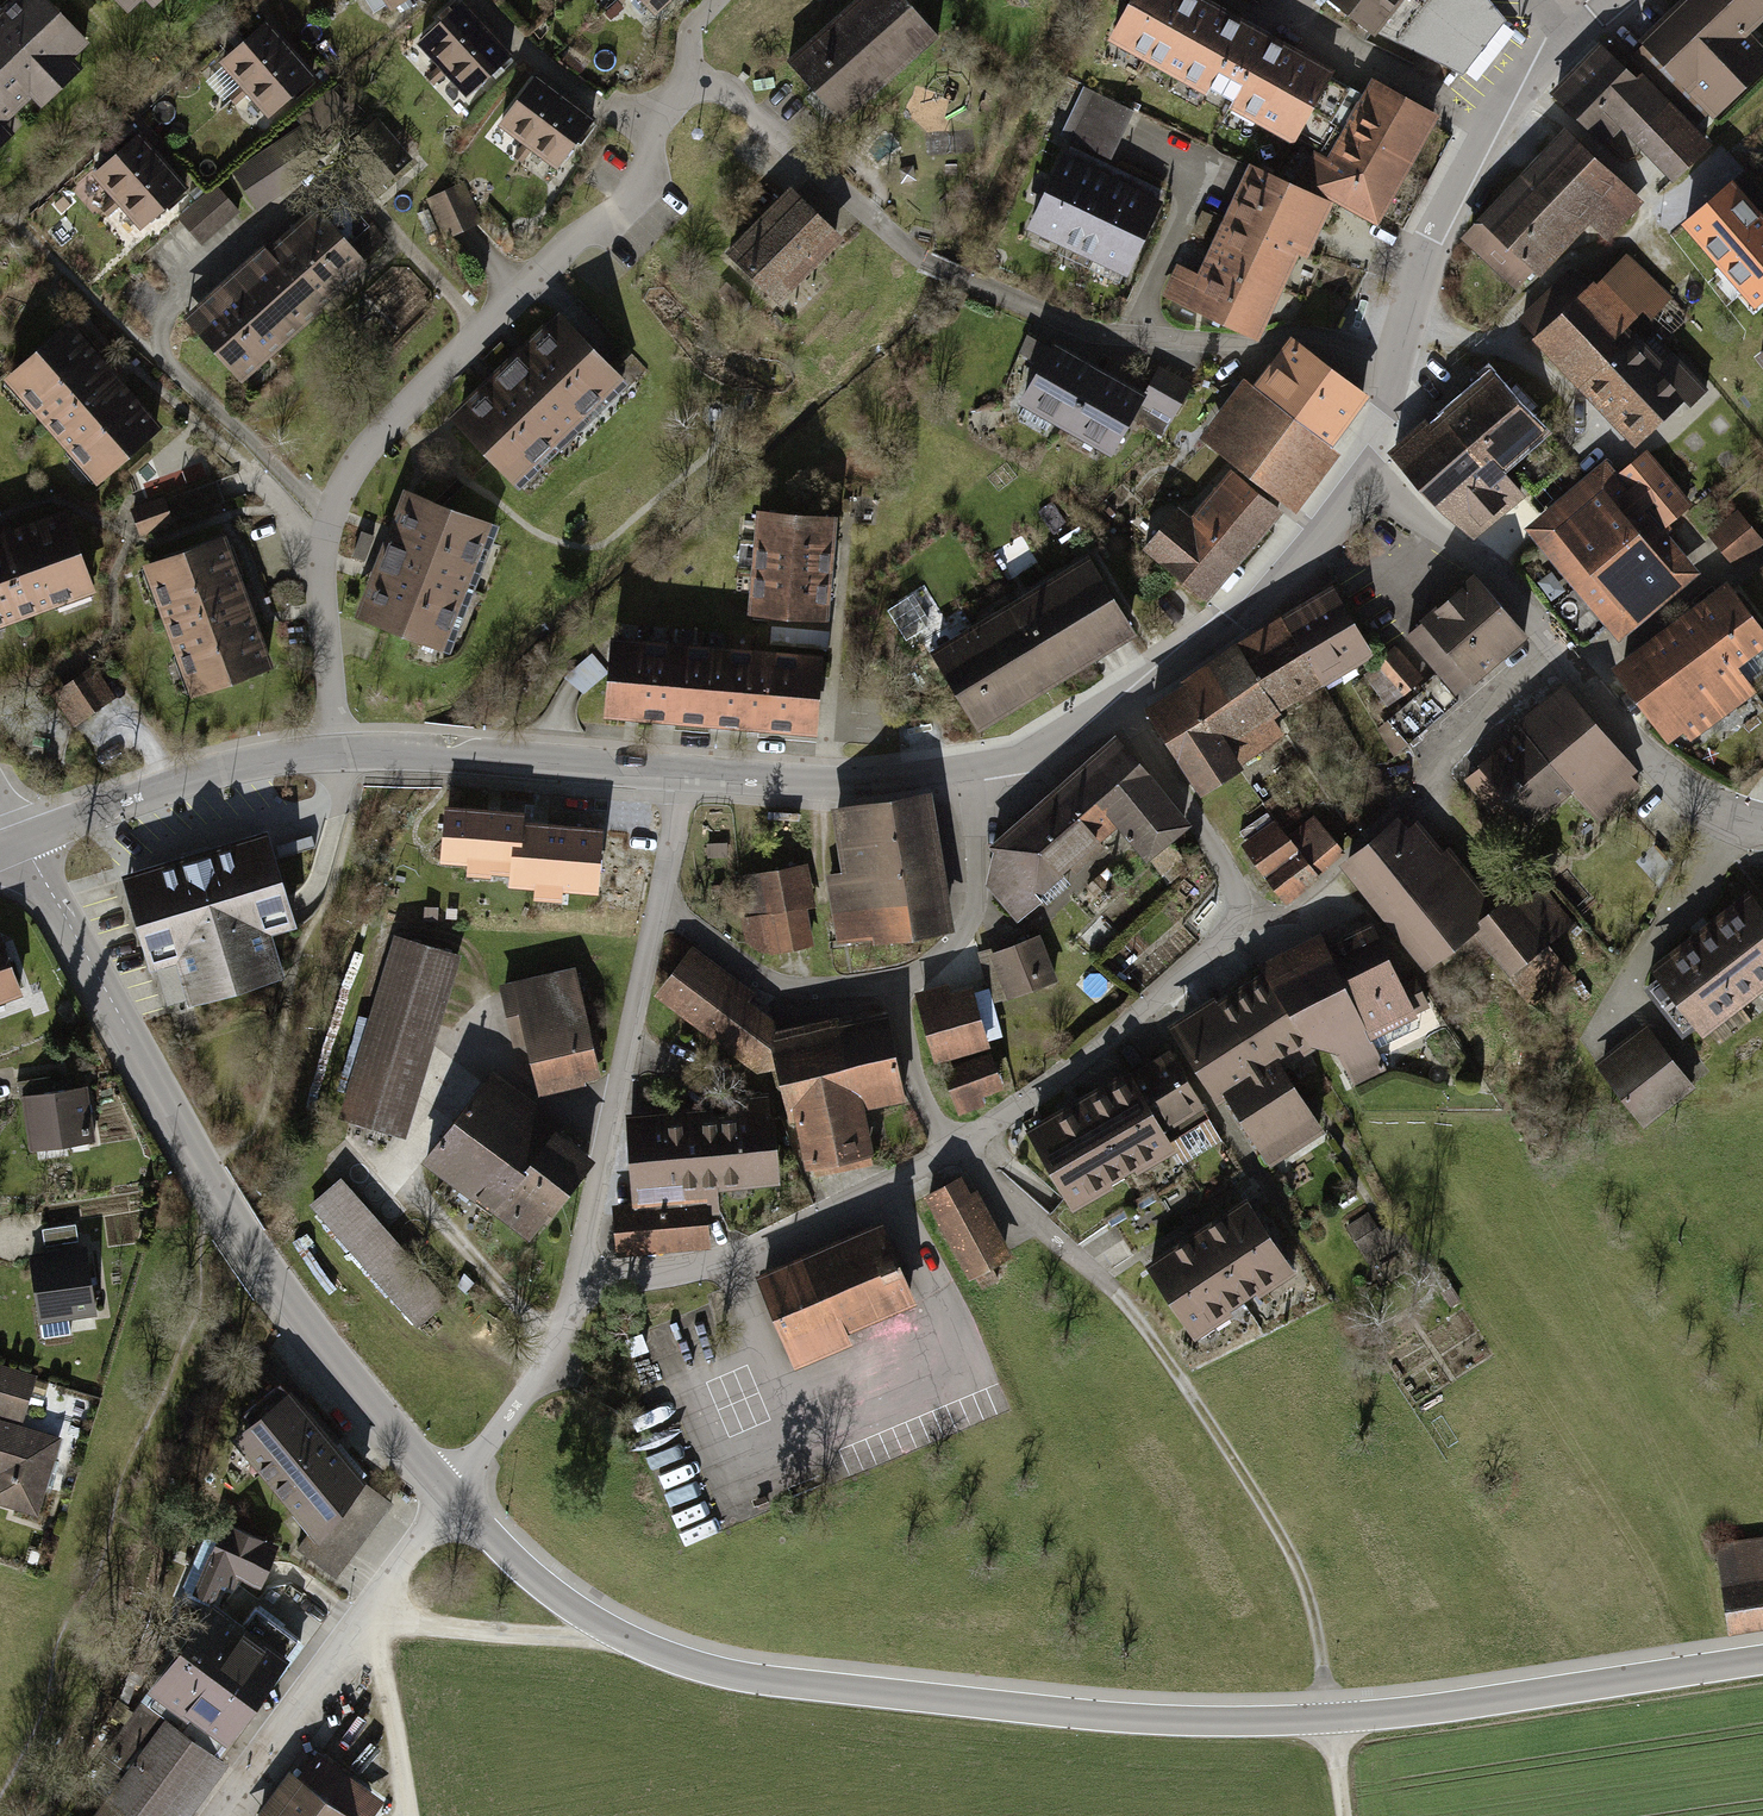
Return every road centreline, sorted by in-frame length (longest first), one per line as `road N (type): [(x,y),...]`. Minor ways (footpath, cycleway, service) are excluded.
road 1 (tertiary): [(452,1492),(538,1576),(648,1643),(790,1679),(1200,1720),(1476,1702),(1762,1660)]
road 2 (residential): [(1124,702),(1210,817),(1234,882),(1241,929),(1103,1051),(957,1149),(739,1256),(587,1281)]
road 3 (residential): [(691,85),(654,118),(647,188),(519,288),(339,490),(321,576),(333,752)]
road 4 (residential): [(1393,367),(1292,332),(1229,344),(1091,331),(927,262),(731,97),(691,85)]
road 5 (tertiary): [(24,839),(259,1261),(383,1425),(452,1492)]
road 6 (residential): [(1762,828),(1677,791),(1560,640),(1367,465)]
road 7 (residential): [(964,772),(978,864),(969,934),(904,982),(800,991),(657,903)]
road 8 (track): [(1328,1717),(1314,1625),(1285,1541),(1142,1323)]
road 9 (residential): [(657,903),(587,1281)]
road 10 (tertiary): [(1393,367),(1430,237),(1482,134),(1567,38)]
road 11 (tertiary): [(333,752),(400,750),(690,772)]
road 12 (tertiary): [(1124,702),(1311,546),(1367,465)]
road 13 (tertiary): [(24,839),(191,781),(333,752)]
road 14 (track): [(648,1643),(370,1625)]
road 15 (tertiary): [(690,772),(792,780),(964,772)]
road 16 (residential): [(587,1281),(549,1365),(452,1492)]
road 17 (track): [(409,1815),(370,1625)]
road 18 (tertiary): [(964,772),(1019,761),(1083,733),(1124,702)]
road 19 (residential): [(690,772),(657,903)]

